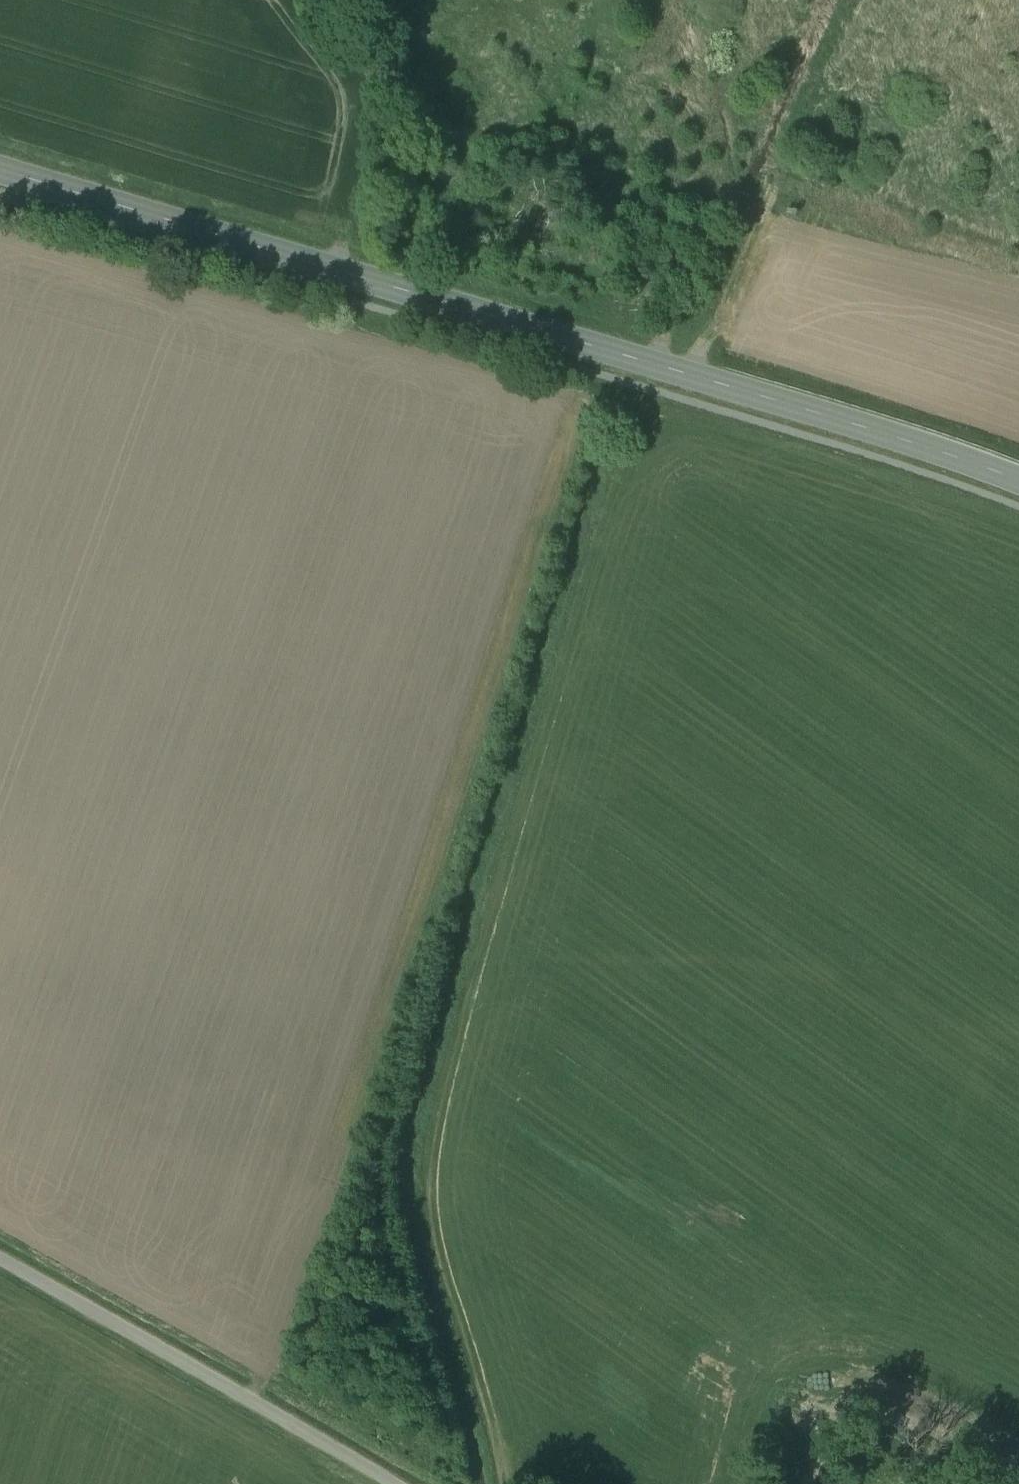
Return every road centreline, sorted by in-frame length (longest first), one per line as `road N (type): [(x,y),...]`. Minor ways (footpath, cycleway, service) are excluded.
road 1 (tertiary): [(0,170),(924,447),(1018,484)]
road 2 (unclassified): [(0,1263),(387,1483)]
road 3 (track): [(1018,1468),(944,1432),(910,1430),(895,1436),(862,1483)]

